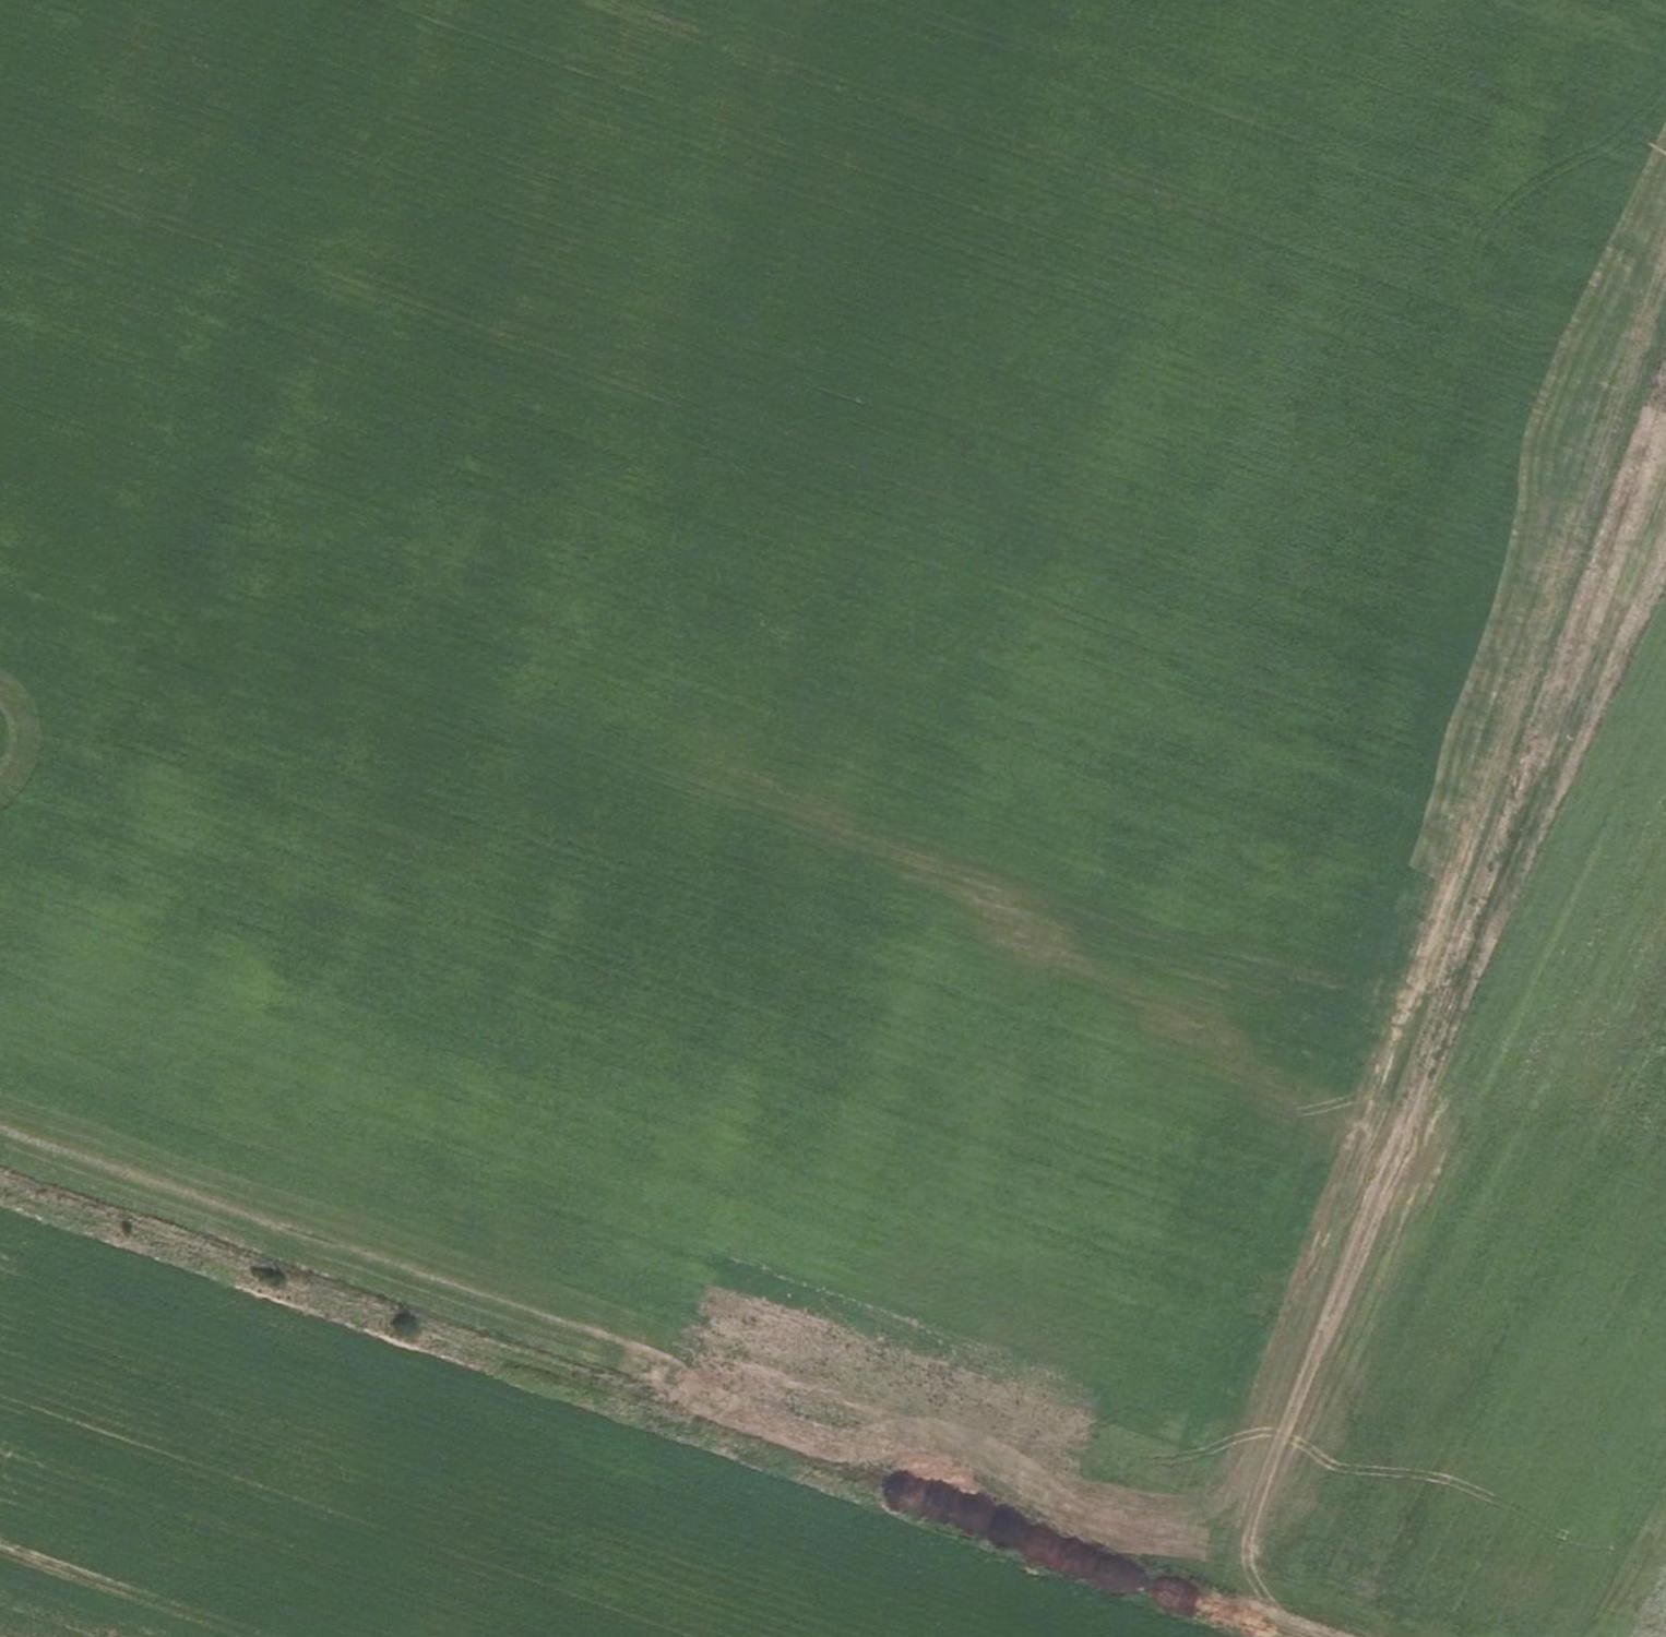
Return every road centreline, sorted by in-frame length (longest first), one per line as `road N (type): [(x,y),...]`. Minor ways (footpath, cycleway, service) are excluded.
road 1 (track): [(0,1157),(1329,1636)]

